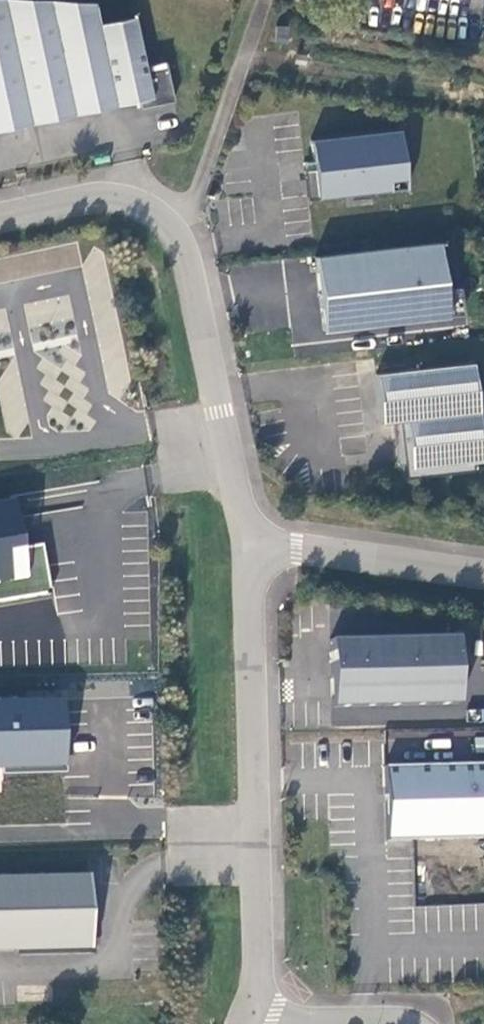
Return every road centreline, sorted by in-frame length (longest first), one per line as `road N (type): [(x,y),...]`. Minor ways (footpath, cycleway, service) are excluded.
road 1 (unclassified): [(0,218),(118,200),(154,213),(175,233),(251,546)]
road 2 (unclassified): [(251,546),(257,975),(251,1013)]
road 3 (unclassified): [(251,546),(483,575)]
road 4 (unclassified): [(408,1023),(274,1020)]

